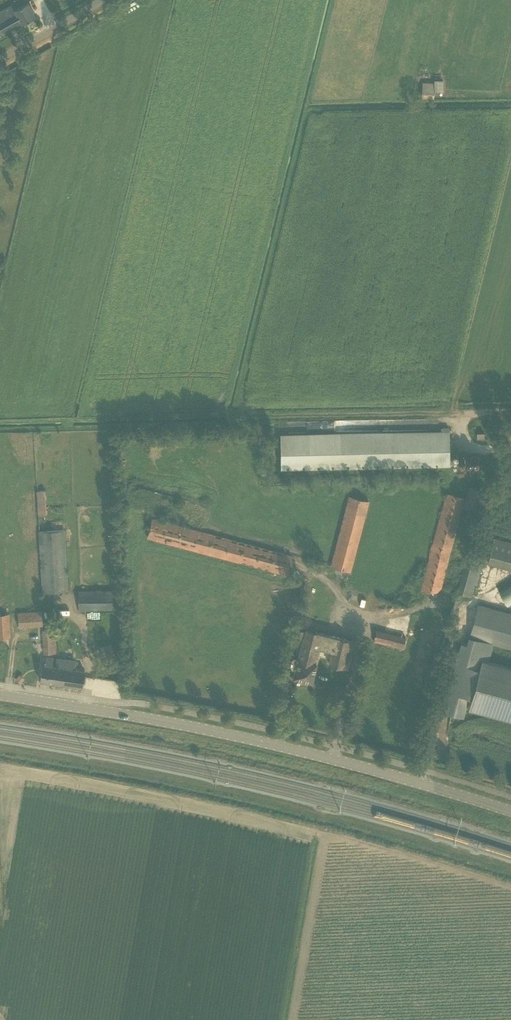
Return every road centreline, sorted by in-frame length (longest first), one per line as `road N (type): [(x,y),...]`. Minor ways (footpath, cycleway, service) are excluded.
road 1 (tertiary): [(510,811),(307,751),(0,695)]
road 2 (unclassified): [(0,60),(105,0)]
road 3 (track): [(510,448),(471,446),(461,415),(510,414)]

